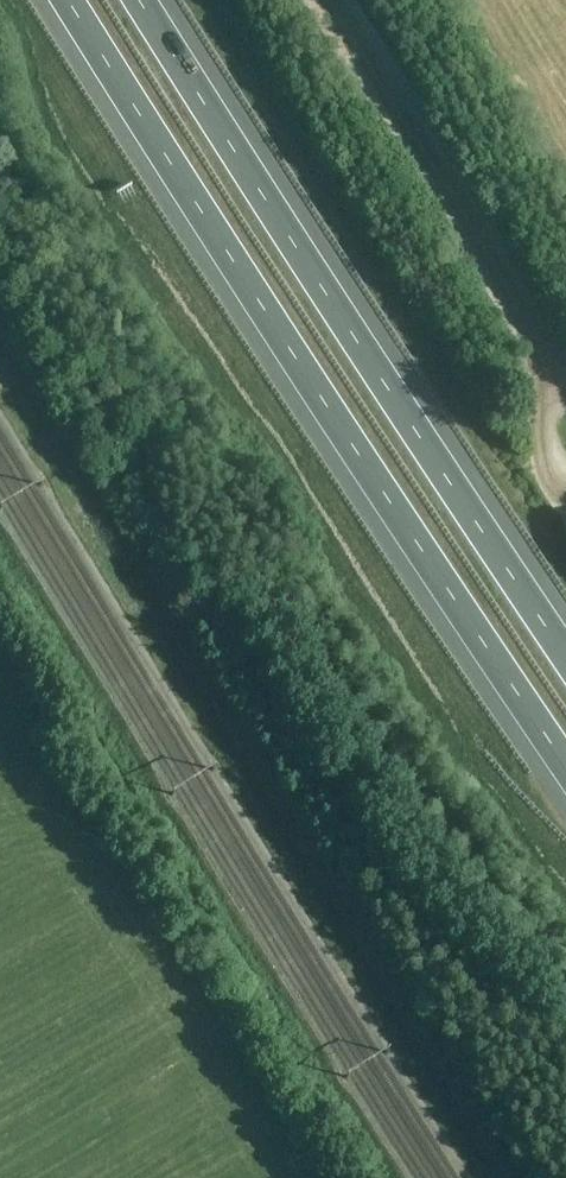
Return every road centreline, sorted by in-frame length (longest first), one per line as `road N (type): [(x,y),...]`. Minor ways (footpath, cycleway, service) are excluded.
road 1 (track): [(522,1177),(0,326)]
road 2 (motorway): [(69,0),(565,767)]
road 3 (motorway): [(565,660),(141,0)]
road 4 (track): [(330,0),(565,380)]

